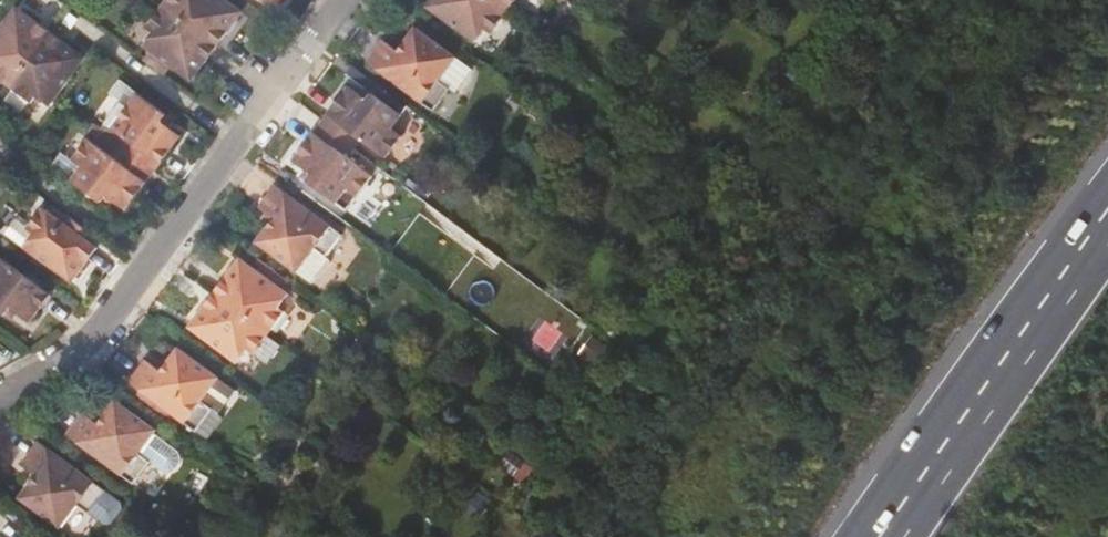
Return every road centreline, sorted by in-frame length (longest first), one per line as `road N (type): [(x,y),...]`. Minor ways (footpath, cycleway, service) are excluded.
road 1 (residential): [(0,396),(100,326),(343,0)]
road 2 (motorway): [(1107,220),(882,536)]

